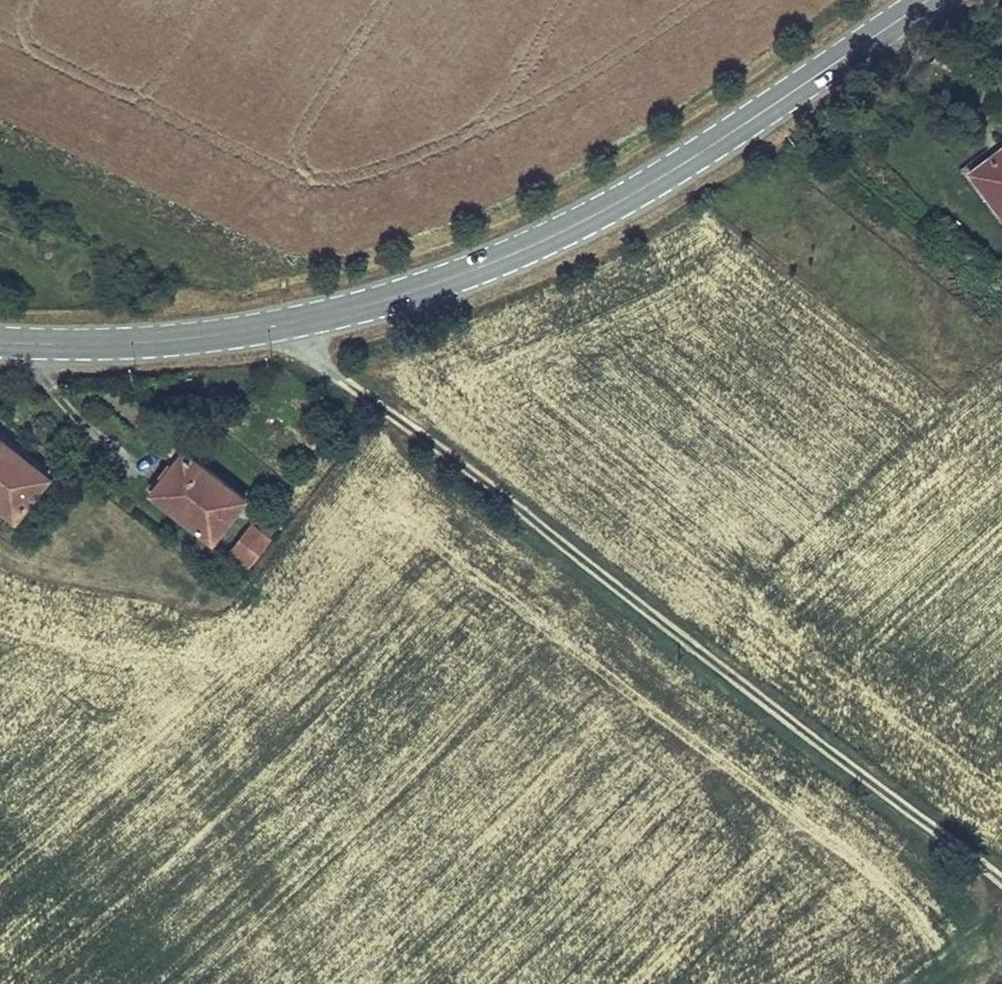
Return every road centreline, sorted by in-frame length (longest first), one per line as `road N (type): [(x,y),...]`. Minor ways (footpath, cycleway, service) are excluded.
road 1 (secondary): [(0,342),(117,344),(234,332),(330,315),(454,277),(626,197),(928,0)]

